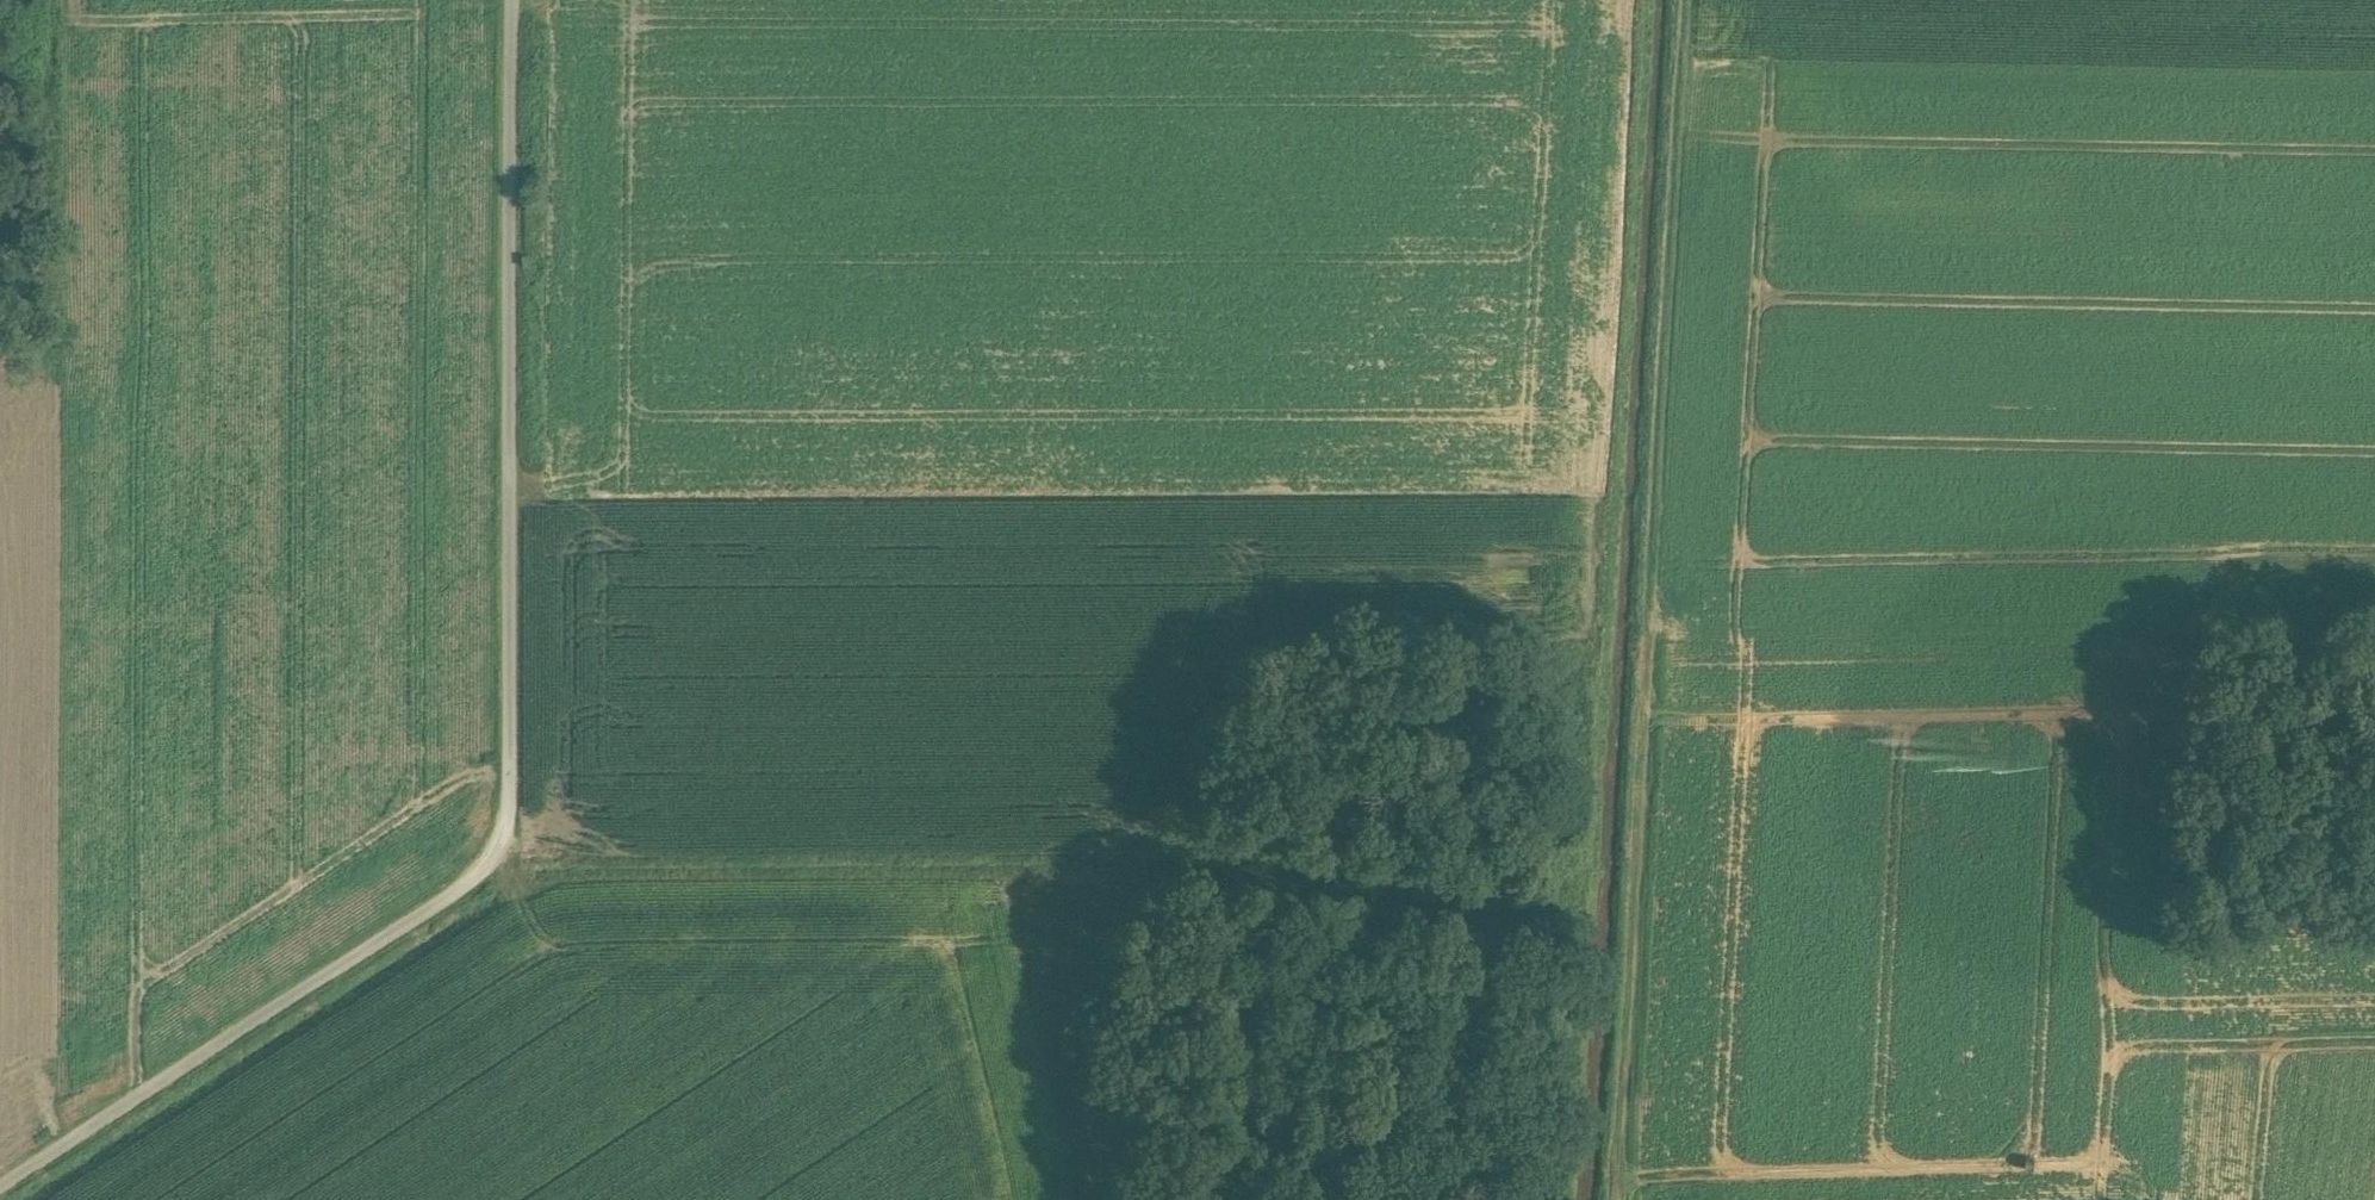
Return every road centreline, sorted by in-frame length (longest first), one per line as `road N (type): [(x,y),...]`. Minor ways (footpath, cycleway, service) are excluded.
road 1 (track): [(0,1173),(454,881),(504,829),(513,785),(515,0)]

